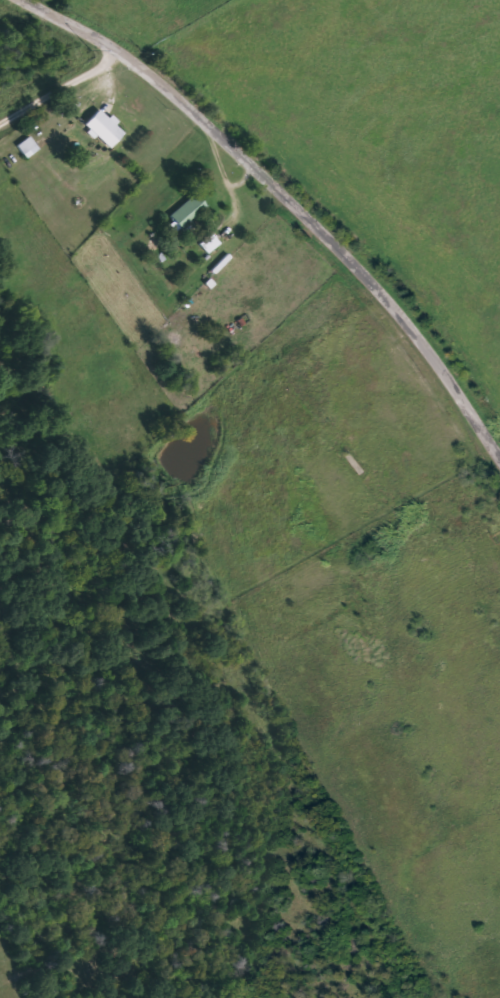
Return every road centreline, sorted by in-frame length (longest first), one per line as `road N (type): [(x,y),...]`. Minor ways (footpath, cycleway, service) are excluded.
road 1 (residential): [(499,455),(390,297),(245,154),(116,47),(24,0)]
road 2 (residential): [(0,117),(116,47)]

